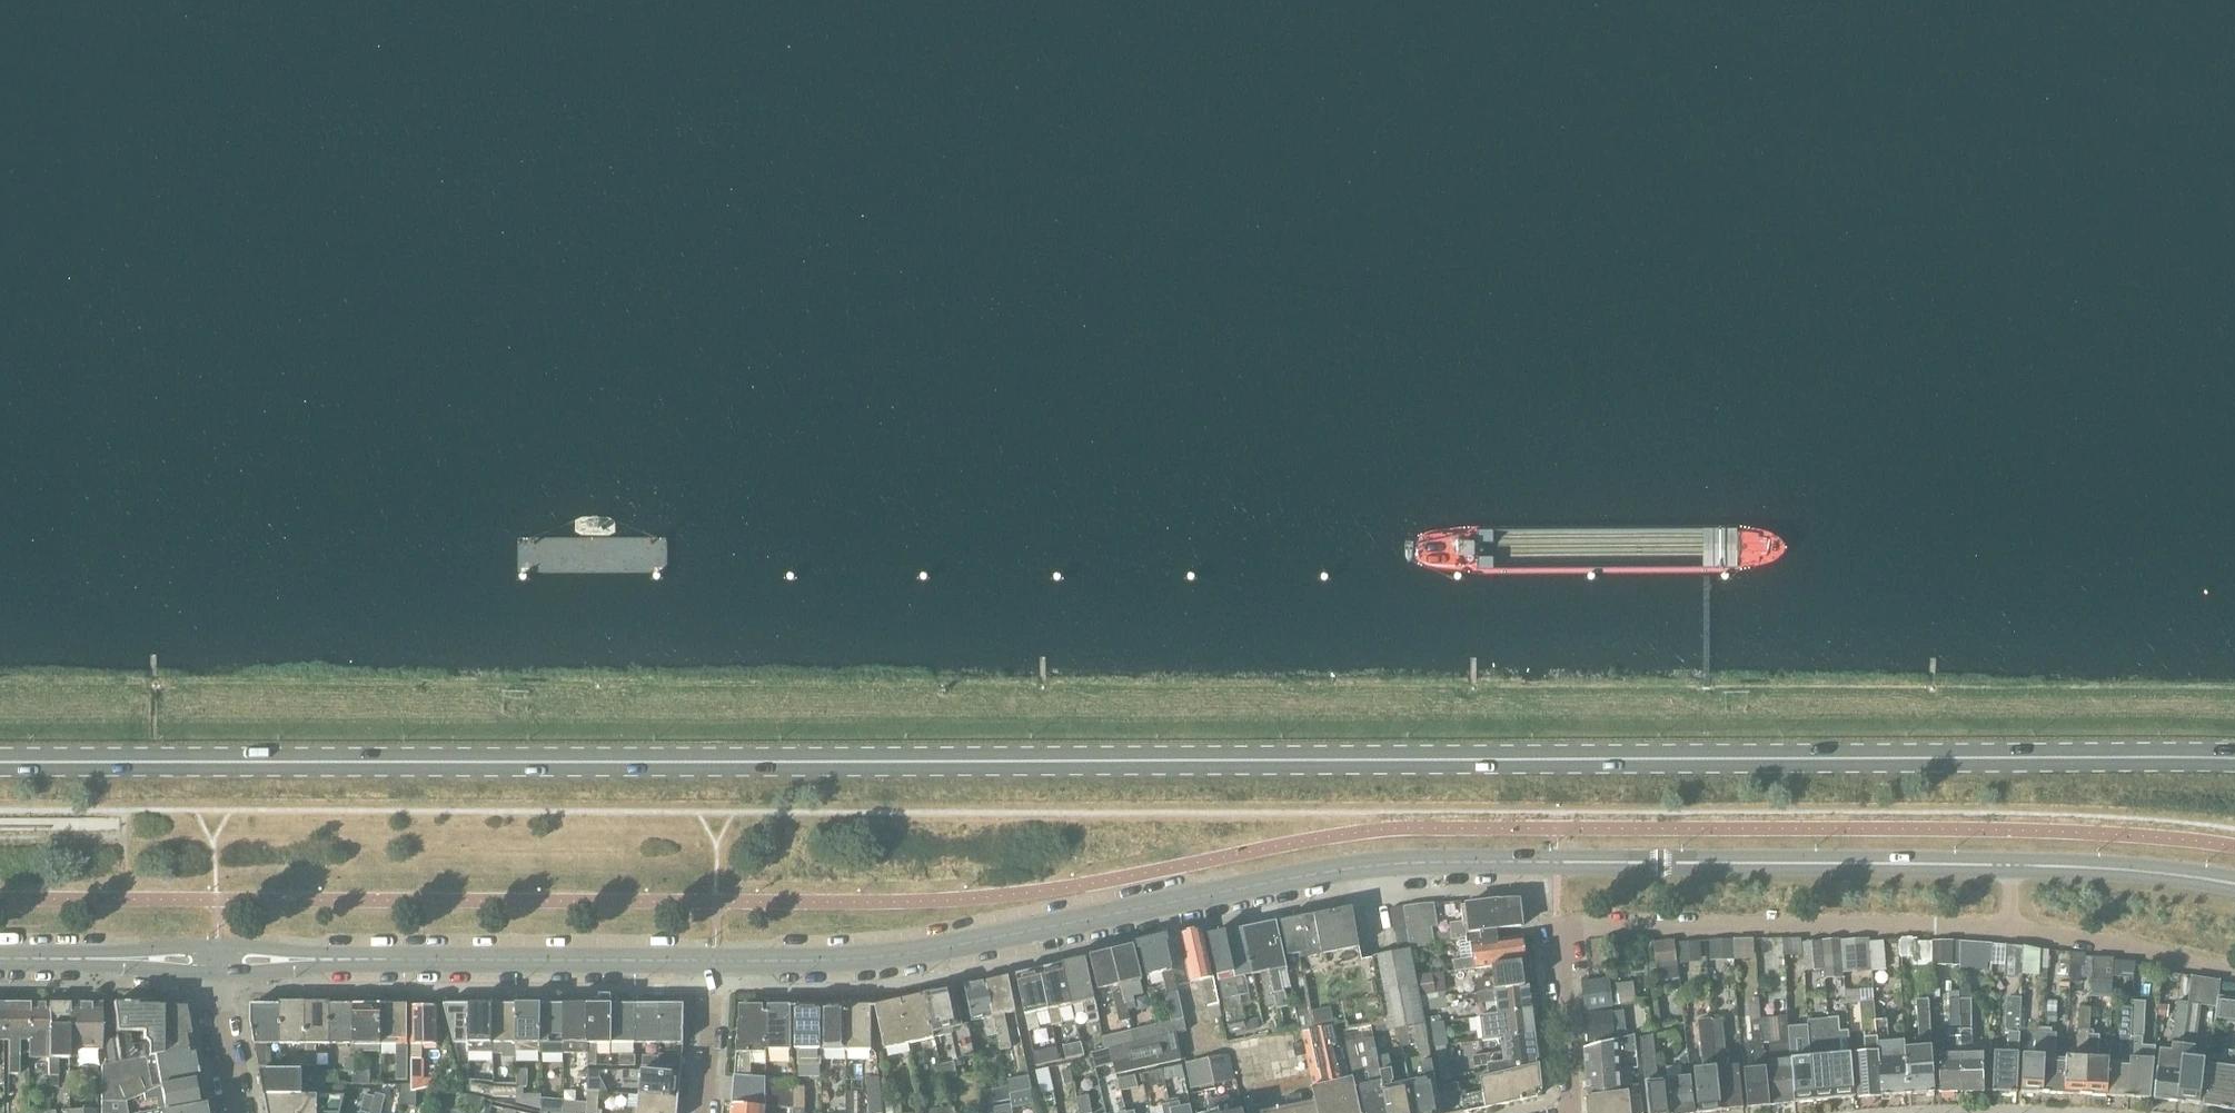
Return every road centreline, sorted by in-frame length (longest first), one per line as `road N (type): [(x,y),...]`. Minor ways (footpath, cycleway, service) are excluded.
road 1 (secondary): [(2234,758),(0,761)]
road 2 (tertiary): [(716,960),(894,955),(1406,860),(2094,867),(2234,881)]
road 3 (tertiary): [(303,960),(716,960)]
road 4 (residential): [(1568,1112),(1556,925)]
road 5 (tertiary): [(303,960),(217,947),(134,959)]
road 6 (residential): [(704,1112),(716,960)]
road 7 (residential): [(237,1112),(217,973)]
road 8 (tertiary): [(0,959),(134,959)]

